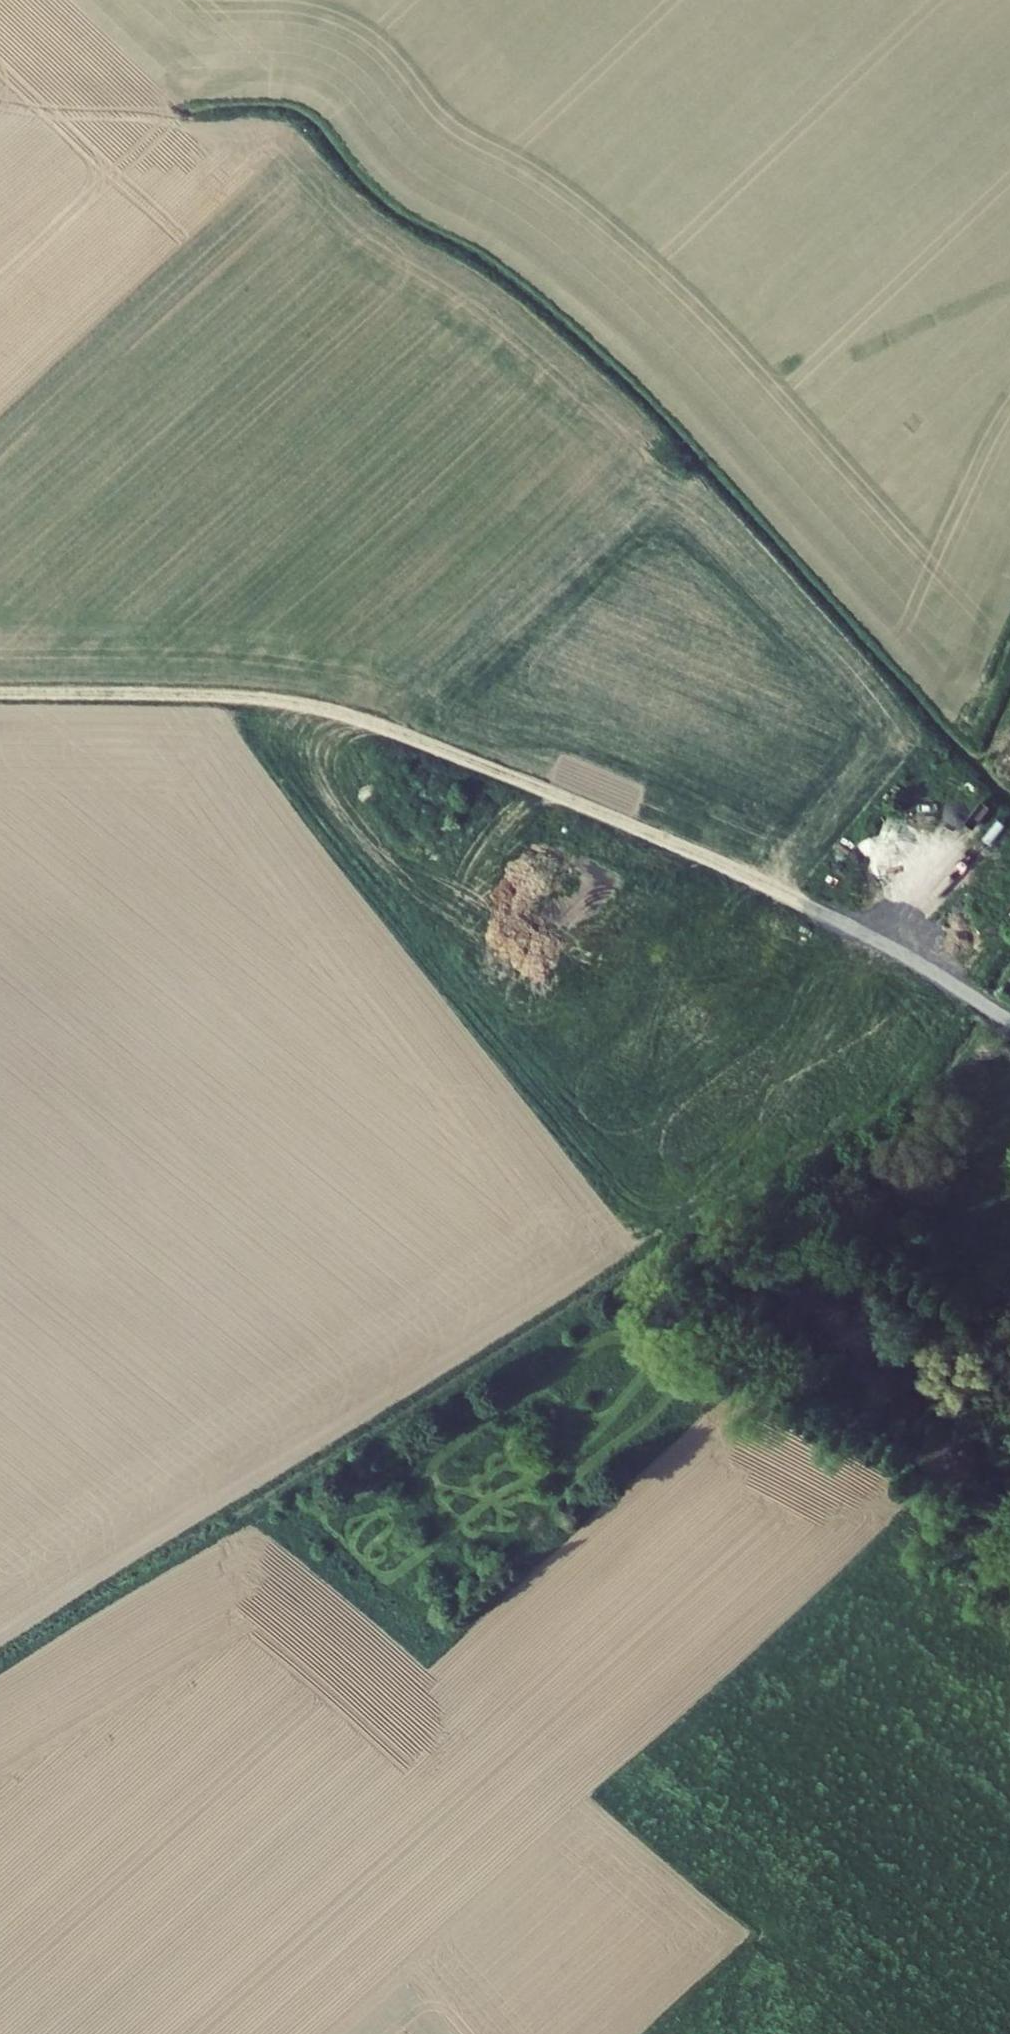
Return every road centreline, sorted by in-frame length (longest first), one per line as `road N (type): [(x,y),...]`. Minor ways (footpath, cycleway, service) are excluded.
road 1 (track): [(0,690),(203,689),(373,719),(678,840),(1009,1021)]

